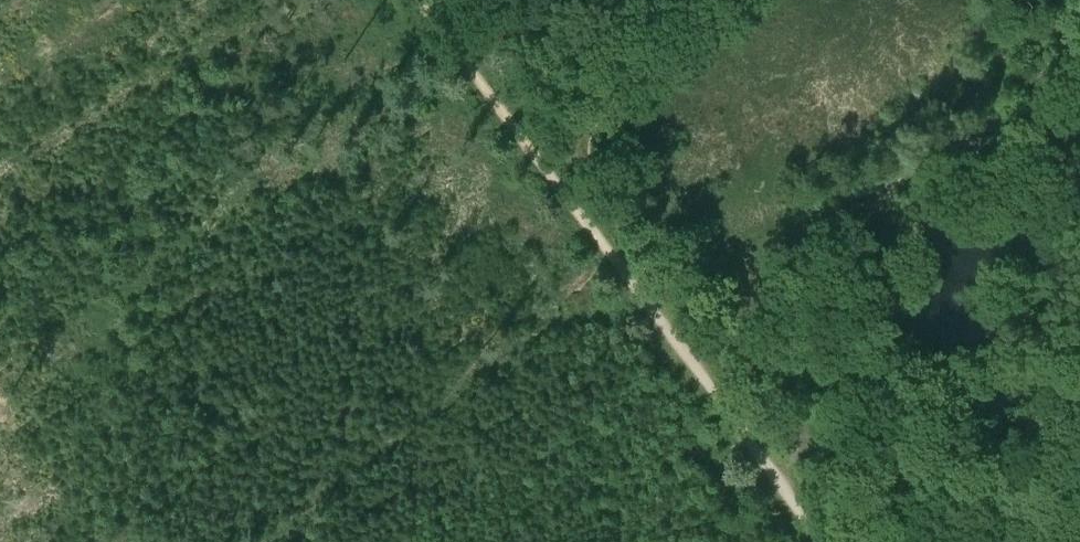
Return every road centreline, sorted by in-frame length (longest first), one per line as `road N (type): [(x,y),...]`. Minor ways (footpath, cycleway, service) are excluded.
road 1 (track): [(422,0),(823,541)]
road 2 (track): [(632,282),(659,258),(678,267),(736,261),(960,145),(1079,58)]
road 3 (track): [(659,258),(600,170),(591,131),(733,0)]

